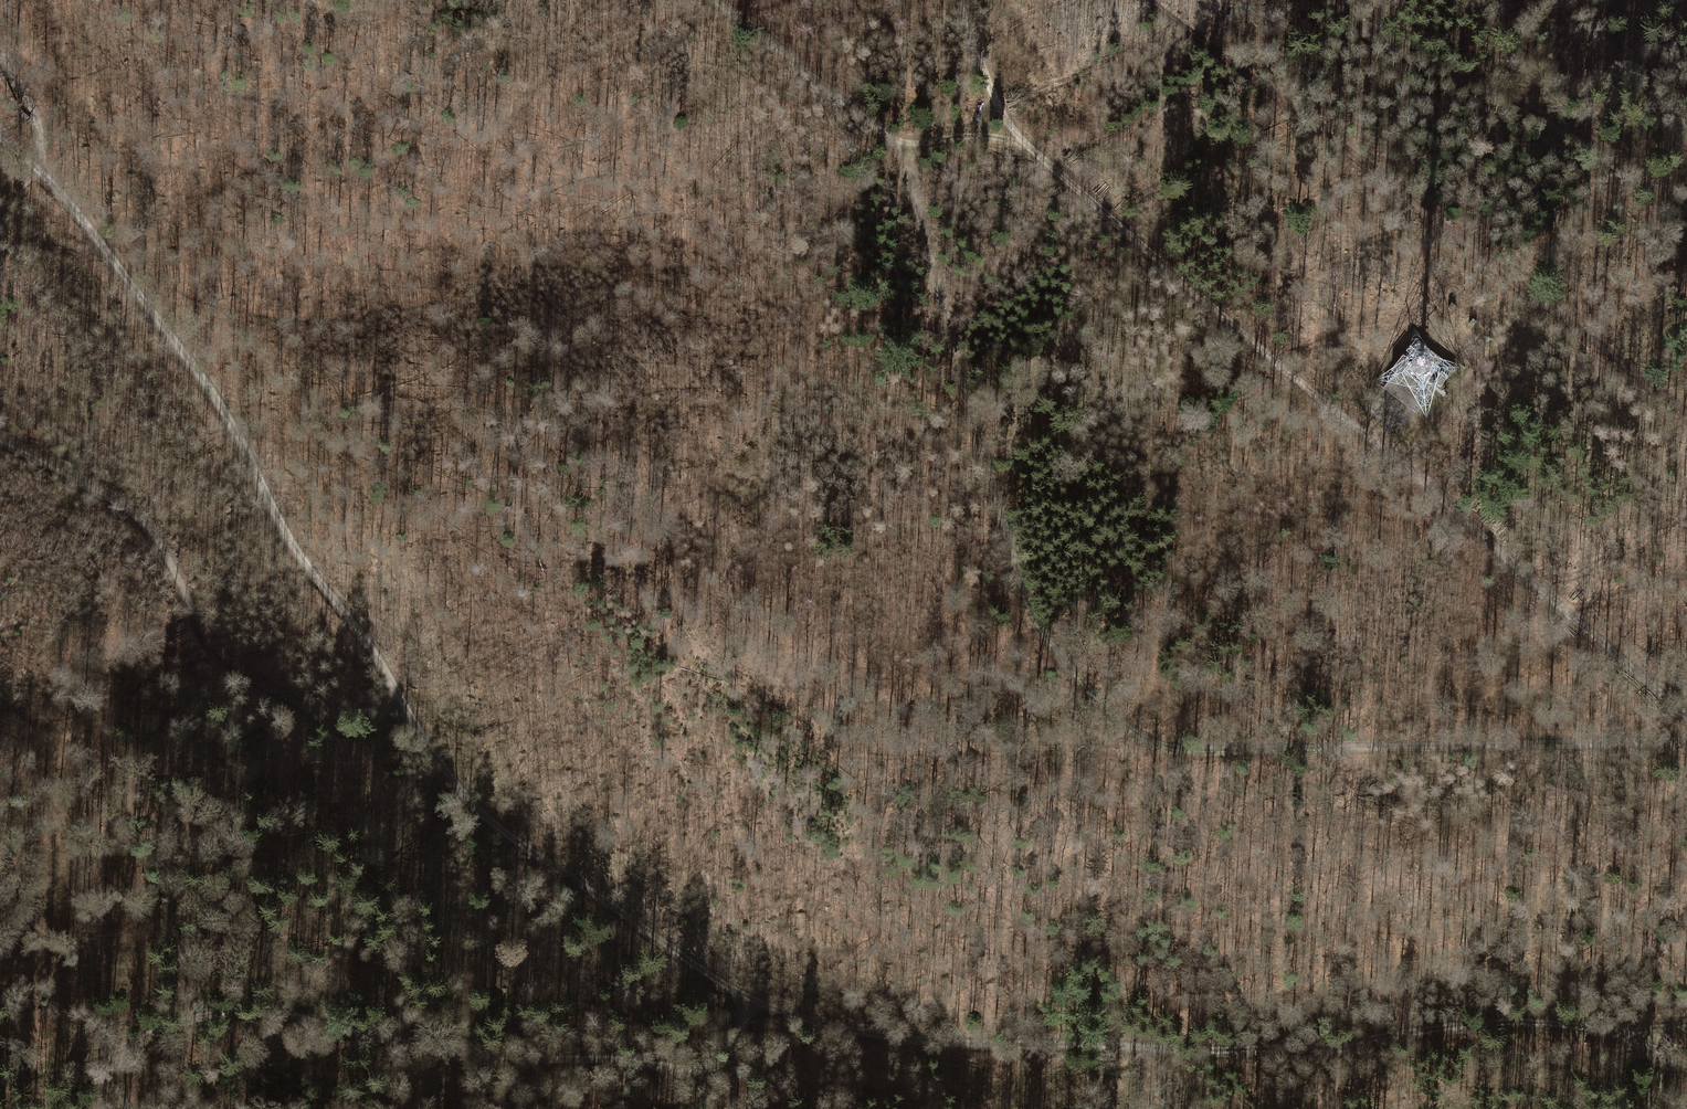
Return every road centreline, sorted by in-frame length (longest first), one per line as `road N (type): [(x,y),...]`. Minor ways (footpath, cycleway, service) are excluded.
road 1 (track): [(39,172),(226,420),(274,513),(477,805),(750,999),(823,1022),(932,1038),(1109,1046),(1291,1047),(1485,1023),(1645,1029),(1686,1066)]
road 2 (track): [(900,150),(1013,570),(1039,627),(1113,716),(1151,741),(1220,753),(1686,741)]
road 3 (track): [(118,1052),(206,1012),(278,1012),(479,1061),(620,1059),(685,1067),(723,1058),(744,1028),(750,999)]
road 4 (track): [(0,440),(133,509),(205,638),(243,677),(357,733),(406,708)]
road 5 (track): [(1148,0),(1546,317)]
road 6 (track): [(1025,144),(1405,466)]
road 7 (track): [(1323,0),(1359,33),(1568,135),(1686,216)]
road 8 (track): [(1025,144),(965,136),(900,150),(710,0)]
road 9 (track): [(1405,466),(1546,317)]
road 10 (track): [(1554,605),(1405,466)]
road 11 (track): [(1686,719),(1554,605)]
road 12 (track): [(1546,317),(1686,404)]
road 13 (track): [(960,0),(994,101),(1025,144)]
road 14 (track): [(1686,1020),(1645,1029),(1662,1084),(1646,1106),(1631,1108)]
road 15 (track): [(0,46),(40,137),(39,172)]
road 16 (track): [(118,1052),(0,1080)]

